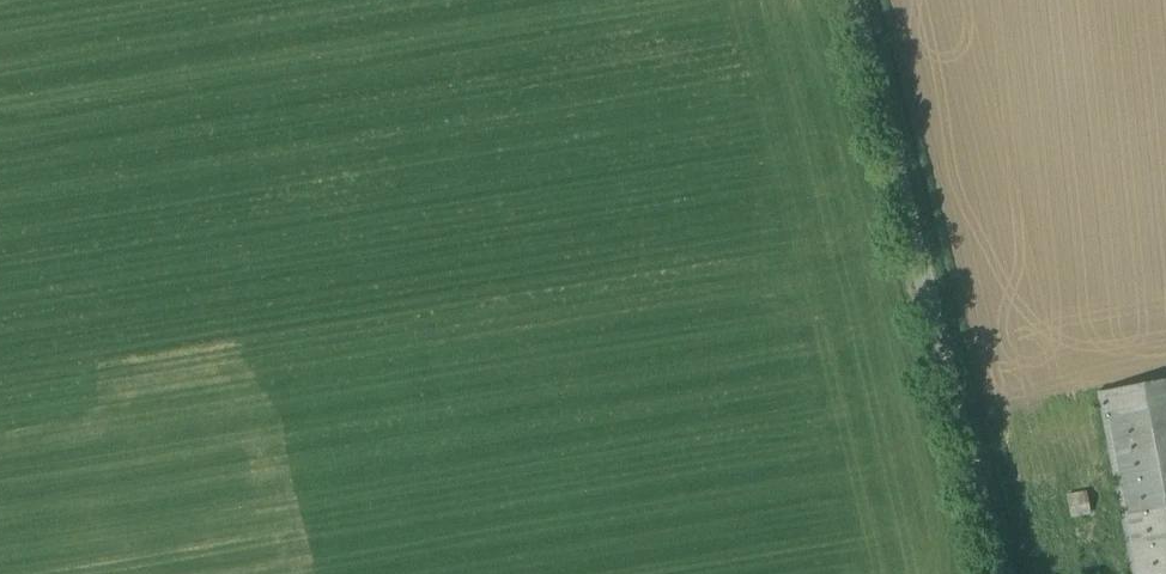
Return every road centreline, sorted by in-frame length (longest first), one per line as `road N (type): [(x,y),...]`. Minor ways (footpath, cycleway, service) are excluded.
road 1 (unclassified): [(994,573),(852,0)]

